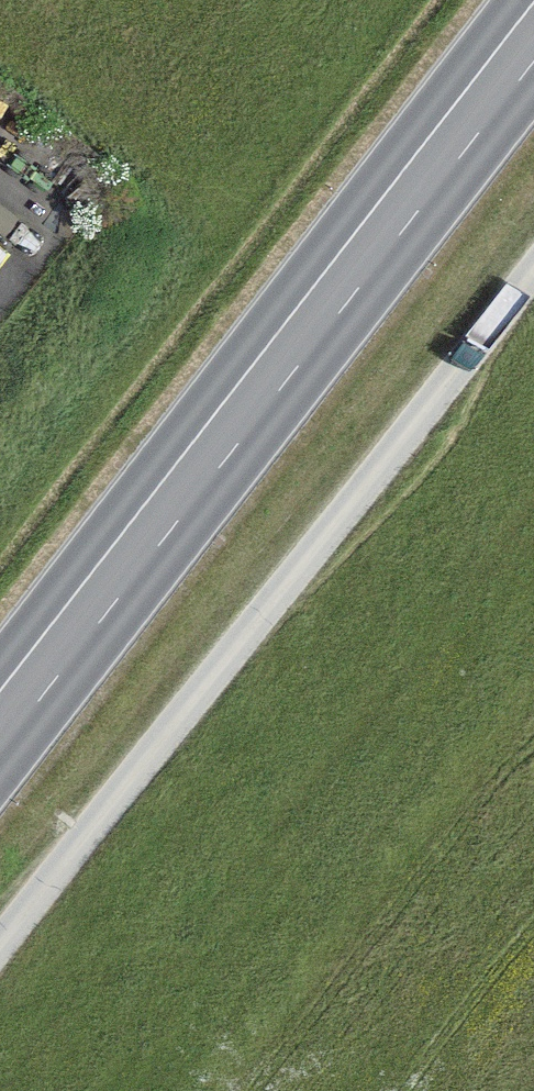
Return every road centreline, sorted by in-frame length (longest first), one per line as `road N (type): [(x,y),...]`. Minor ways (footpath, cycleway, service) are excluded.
road 1 (primary): [(533,34),(0,723)]
road 2 (track): [(0,948),(533,263)]

